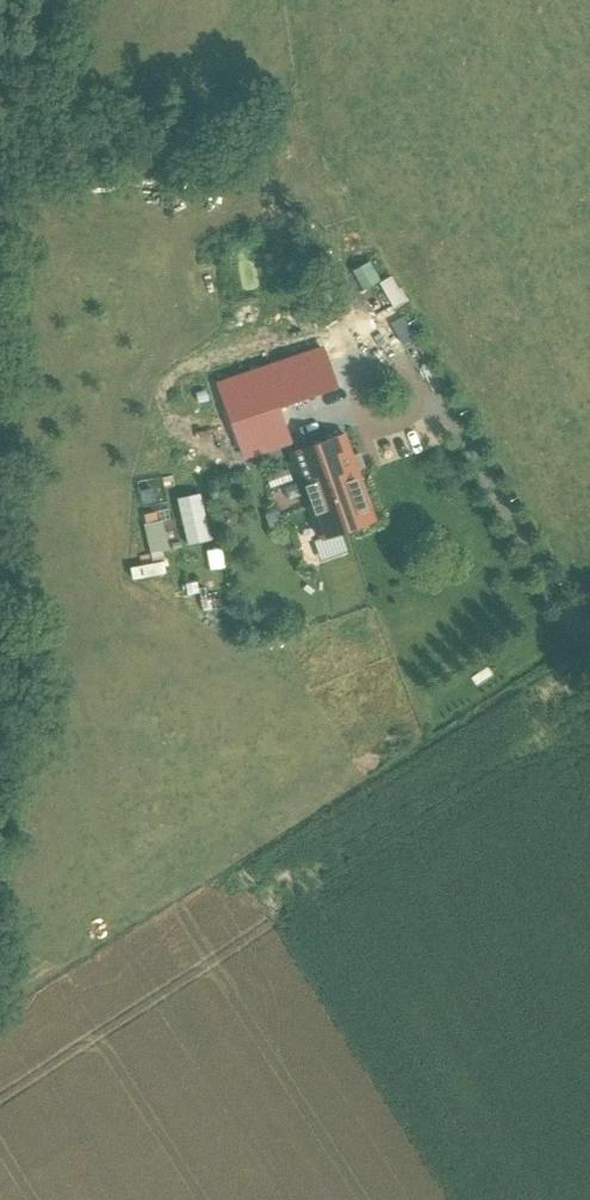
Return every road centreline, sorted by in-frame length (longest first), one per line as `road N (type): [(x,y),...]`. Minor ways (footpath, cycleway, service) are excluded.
road 1 (unclassified): [(589,605),(564,607),(468,417),(439,397),(378,395)]

